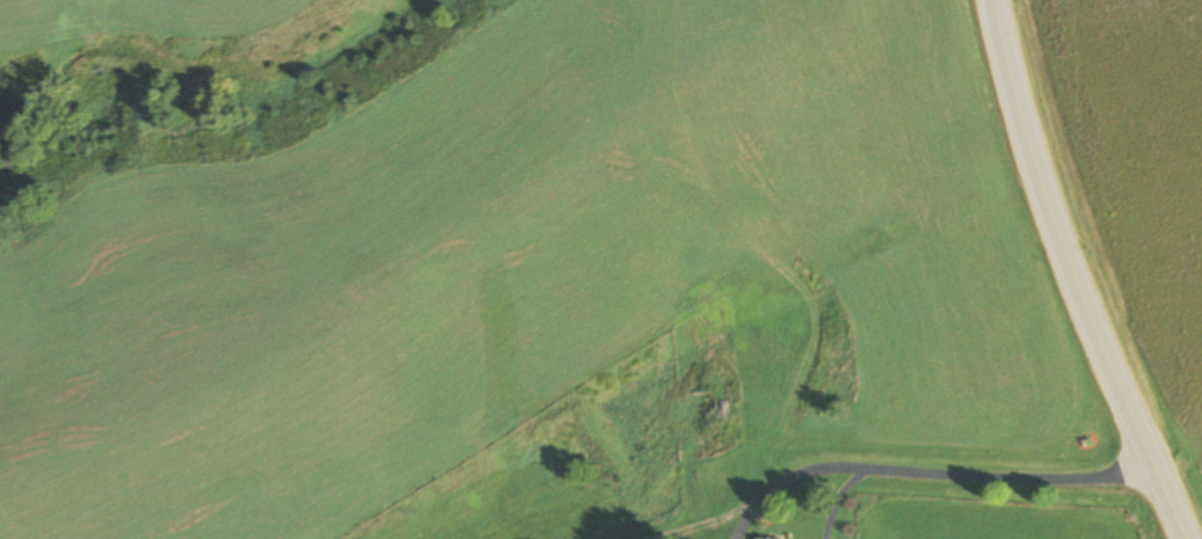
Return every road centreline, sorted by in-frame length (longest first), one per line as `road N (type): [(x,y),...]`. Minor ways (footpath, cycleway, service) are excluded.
road 1 (primary): [(1182,538),(1152,476),(987,0)]

